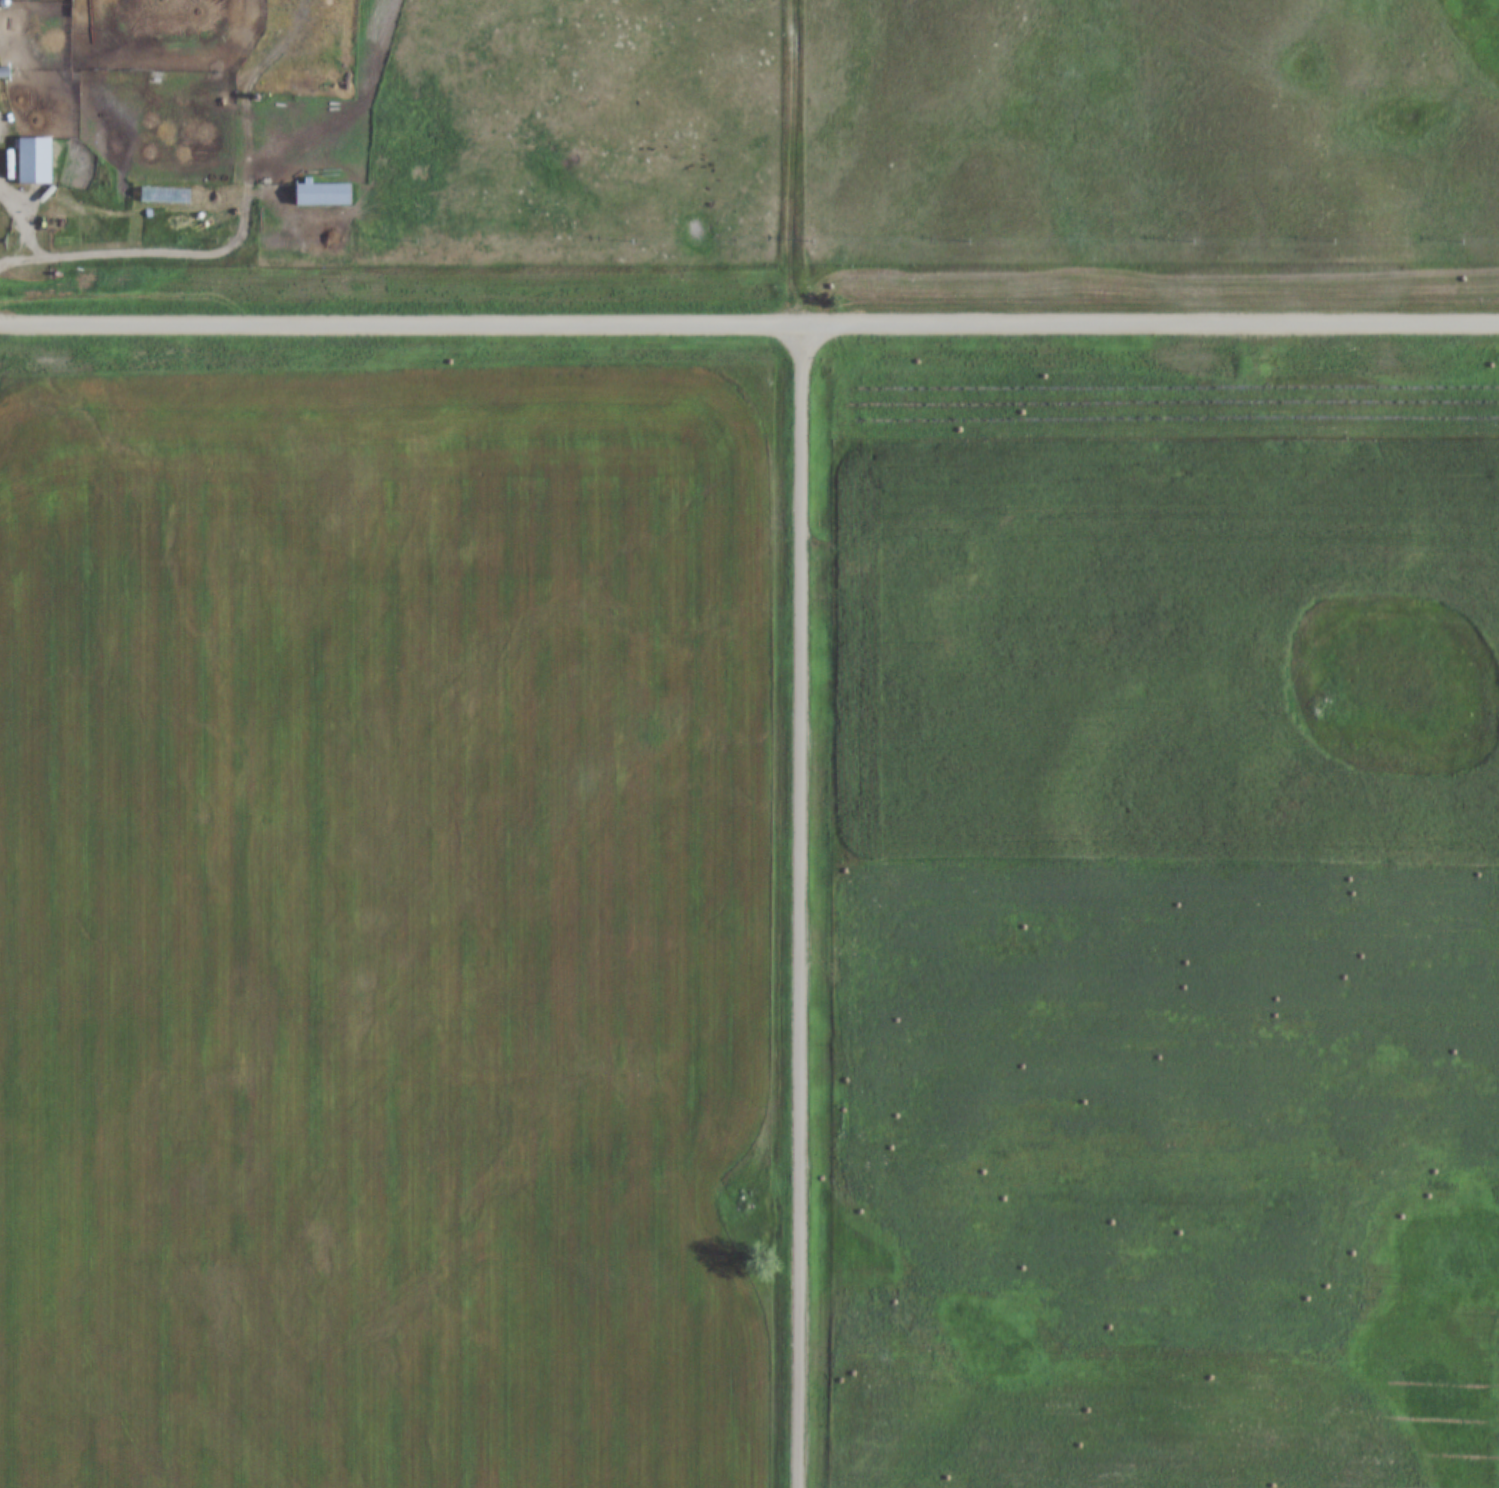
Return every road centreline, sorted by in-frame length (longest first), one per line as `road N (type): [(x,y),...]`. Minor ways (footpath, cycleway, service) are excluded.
road 1 (tertiary): [(1498,325),(0,323)]
road 2 (residential): [(799,1487),(805,324)]
road 3 (track): [(805,324),(790,274),(795,0)]

